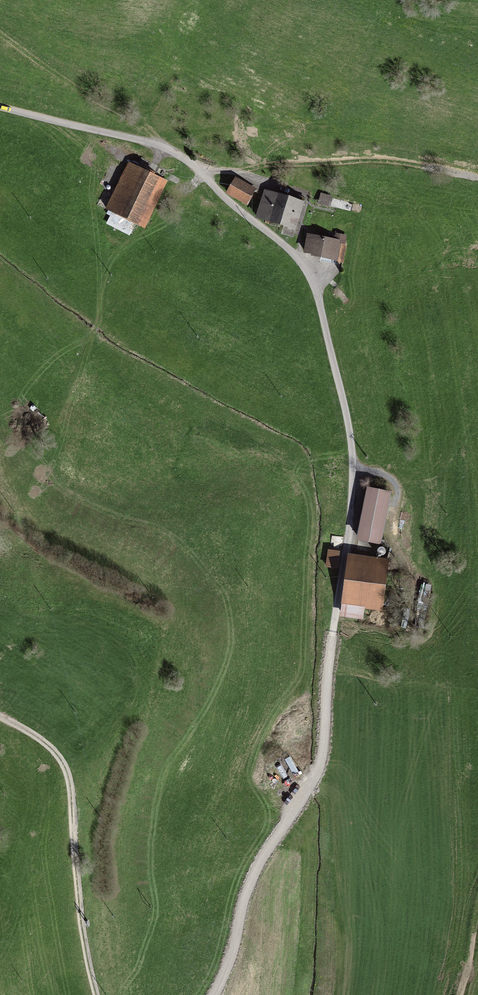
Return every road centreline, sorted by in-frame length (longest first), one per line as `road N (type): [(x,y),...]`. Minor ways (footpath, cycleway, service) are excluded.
road 1 (unclassified): [(217,994),(264,856),(308,794),(325,753),(353,472),(319,290),(177,155),(0,107)]
road 2 (track): [(0,715),(36,736),(67,769),(95,994)]
road 3 (track): [(477,184),(368,165),(197,173)]
road 4 (track): [(155,149),(154,133),(93,101),(0,33)]

